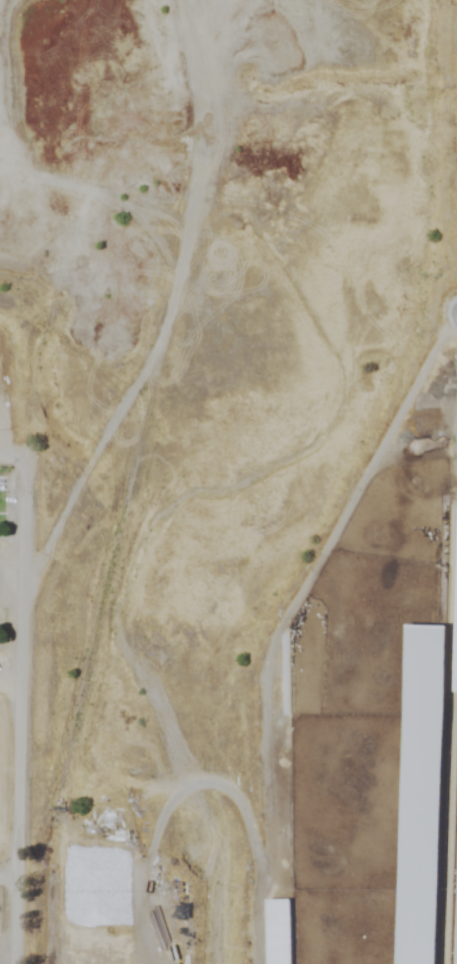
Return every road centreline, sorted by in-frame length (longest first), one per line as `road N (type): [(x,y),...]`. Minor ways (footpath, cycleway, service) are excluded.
road 1 (residential): [(27,963),(30,463)]

